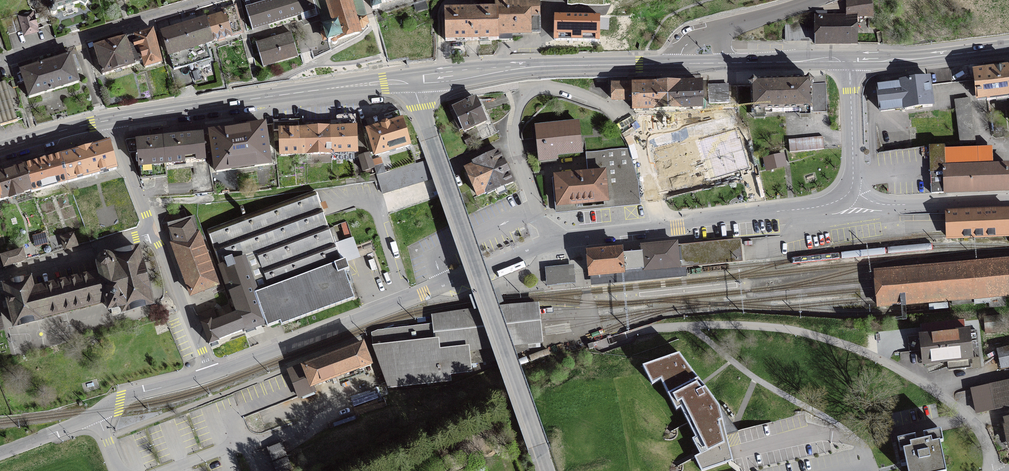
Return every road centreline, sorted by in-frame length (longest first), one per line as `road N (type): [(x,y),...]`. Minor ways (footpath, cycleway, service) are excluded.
road 1 (residential): [(411,80),(546,470)]
road 2 (residential): [(661,227),(635,128),(586,100),(542,92),(526,99),(515,144),(554,239)]
road 3 (secondary): [(110,121),(411,80)]
road 4 (secondary): [(411,80),(674,64)]
road 5 (residential): [(213,374),(439,285)]
road 6 (residential): [(0,453),(120,399),(213,374)]
road 7 (residential): [(0,64),(211,0)]
road 8 (residential): [(661,227),(825,205),(852,189)]
road 9 (residential): [(859,349),(973,420),(999,470)]
road 10 (residential): [(153,233),(0,280)]
road 11 (secondary): [(849,62),(1008,48)]
road 12 (residential): [(852,189),(894,205),(1008,199)]
road 13 (residential): [(153,233),(213,374)]
road 14 (residential): [(852,189),(849,62)]
road 15 (secondary): [(722,64),(849,62)]
road 16 (residential): [(439,285),(554,239)]

